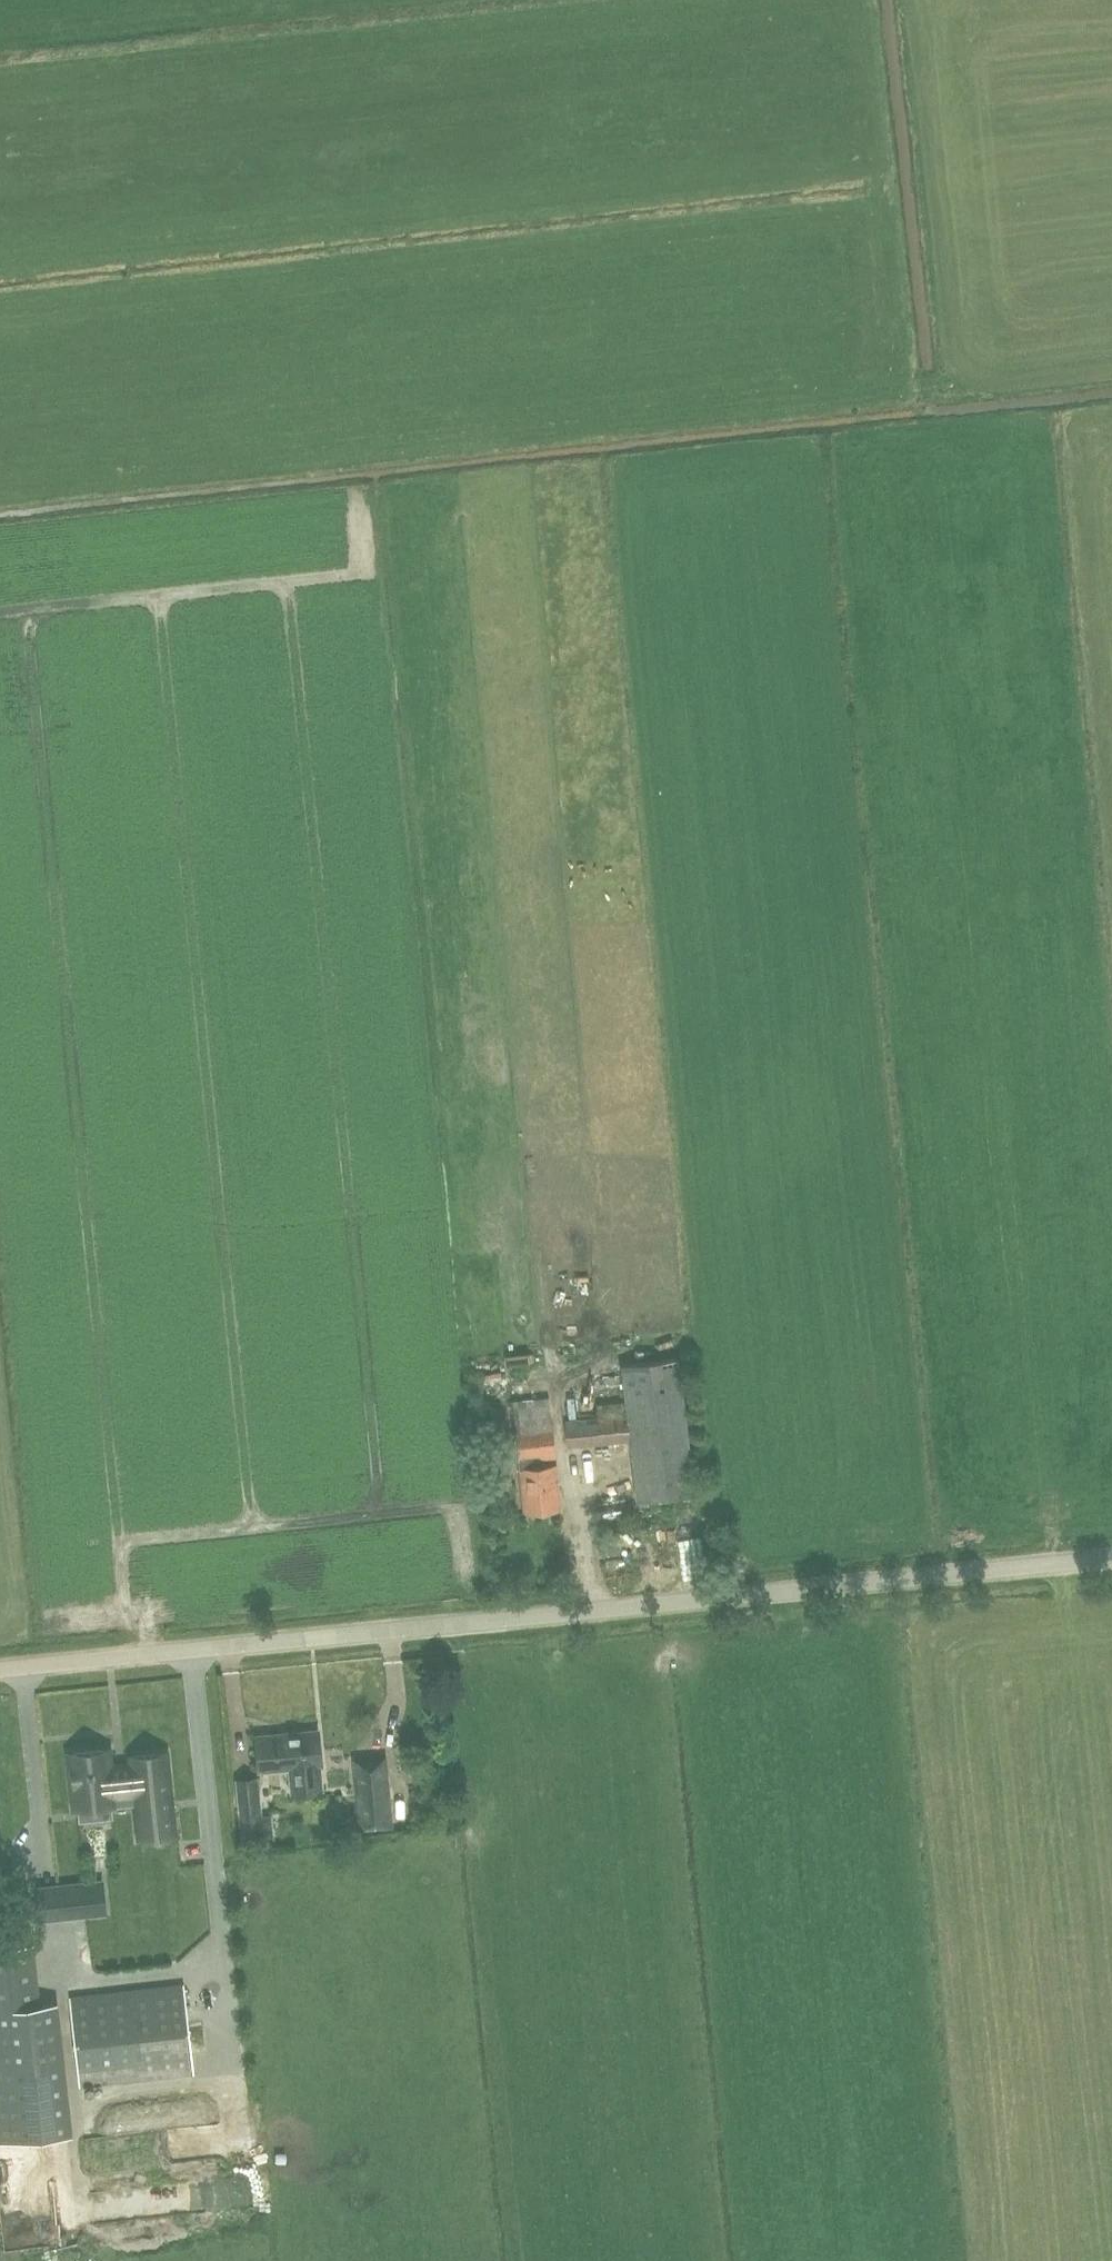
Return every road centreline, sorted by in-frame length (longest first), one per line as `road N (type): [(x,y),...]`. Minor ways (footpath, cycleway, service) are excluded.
road 1 (unclassified): [(0,1671),(1111,1562)]

